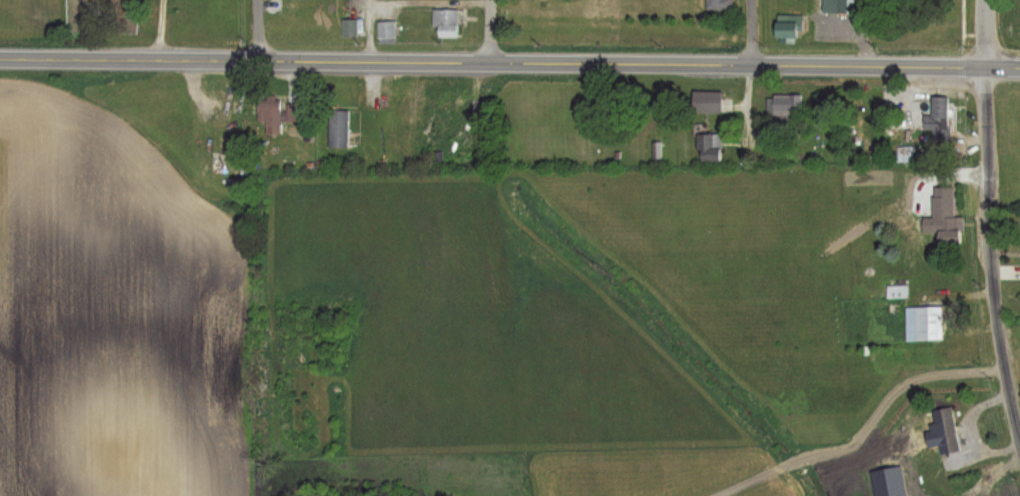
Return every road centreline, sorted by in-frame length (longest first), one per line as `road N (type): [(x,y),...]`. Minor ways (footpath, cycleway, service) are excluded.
road 1 (primary): [(77,61),(1019,67)]
road 2 (tertiary): [(1019,460),(997,332),(987,67)]

